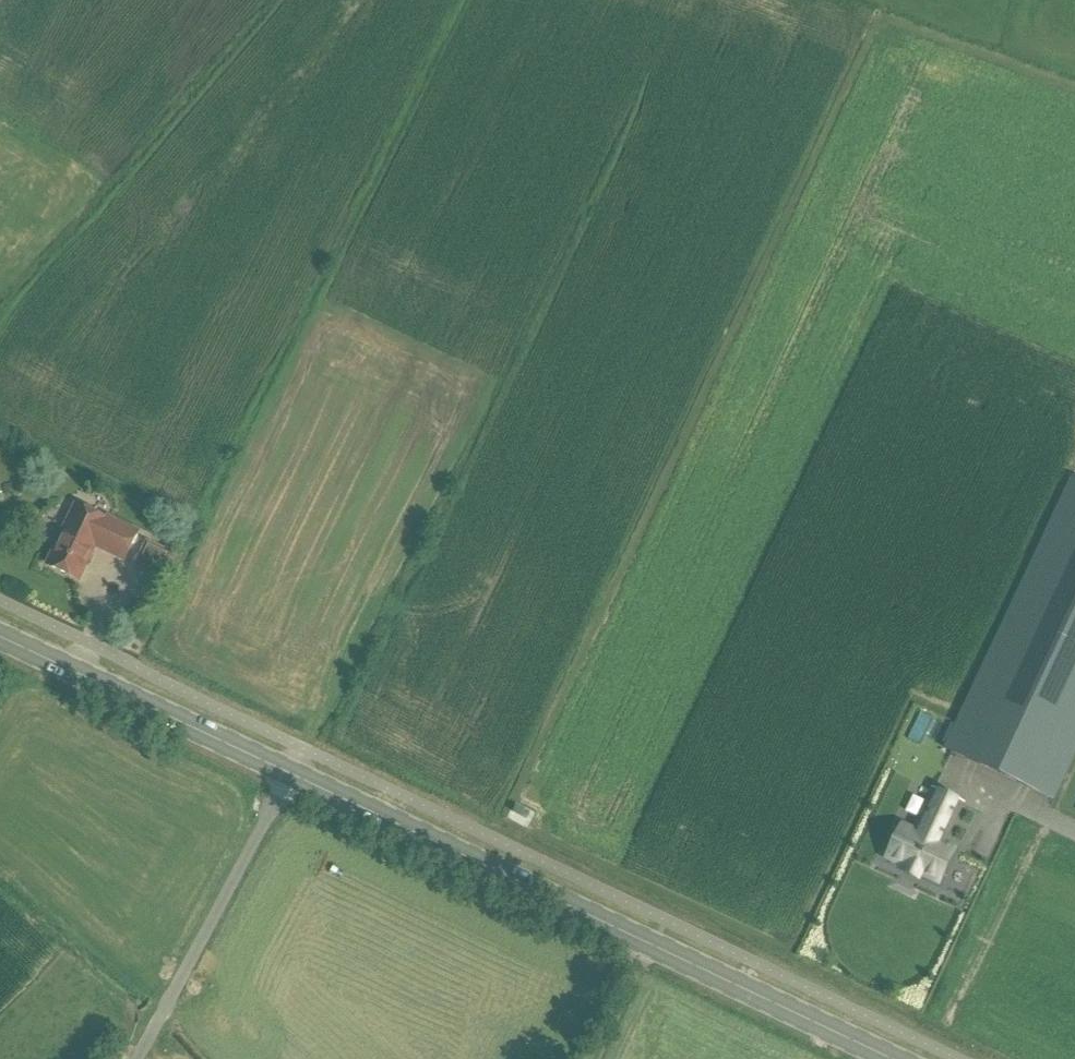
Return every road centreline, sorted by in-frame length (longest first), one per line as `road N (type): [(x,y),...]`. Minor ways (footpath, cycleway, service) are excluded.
road 1 (secondary): [(887,1058),(0,638)]

